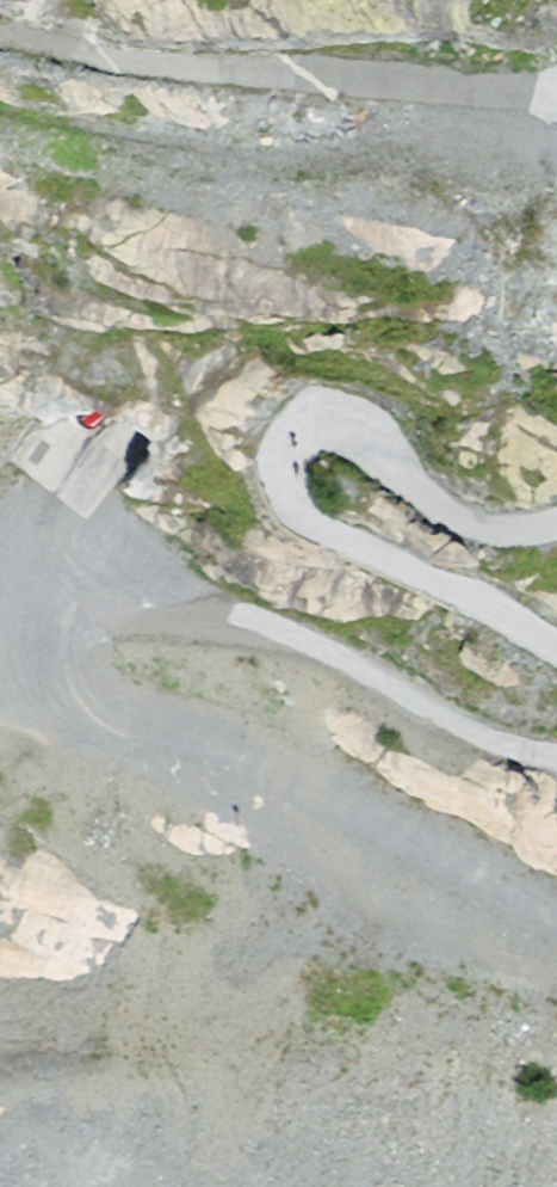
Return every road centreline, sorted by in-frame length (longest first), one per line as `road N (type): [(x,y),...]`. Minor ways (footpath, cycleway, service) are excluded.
road 1 (unclassified): [(556,786),(529,780),(297,657),(232,637),(146,645),(71,693),(67,773),(138,843),(323,916),(556,957)]
road 2 (unclassified): [(556,519),(482,529),(428,503),(380,457),(304,412),(278,470),(305,526),(556,652)]
road 3 (unclassified): [(0,32),(158,90),(431,120),(556,123)]

